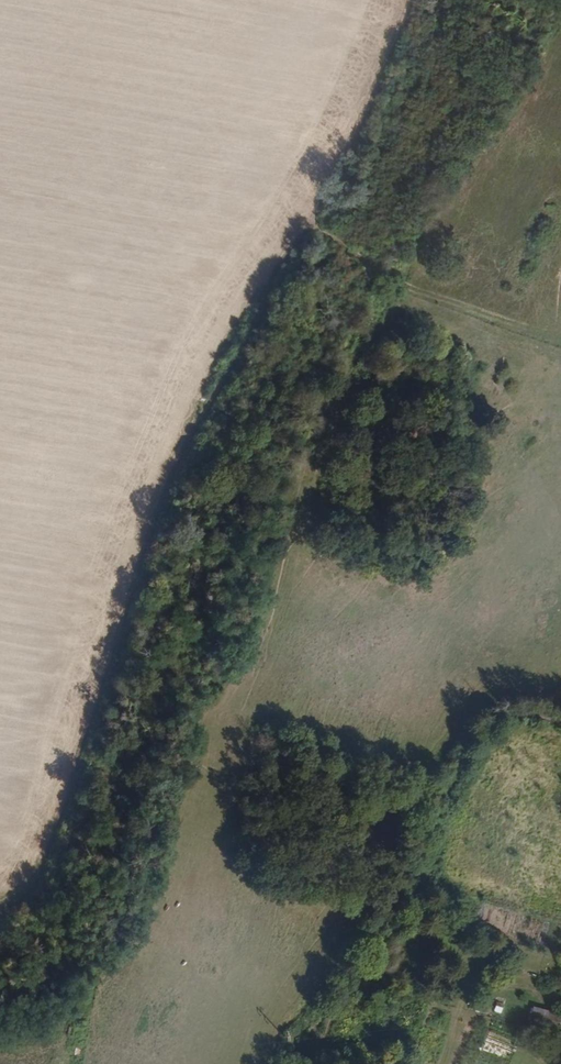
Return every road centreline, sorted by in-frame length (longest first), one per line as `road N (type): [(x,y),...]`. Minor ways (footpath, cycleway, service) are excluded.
road 1 (track): [(0,936),(30,933),(67,908),(246,360),(429,0)]

